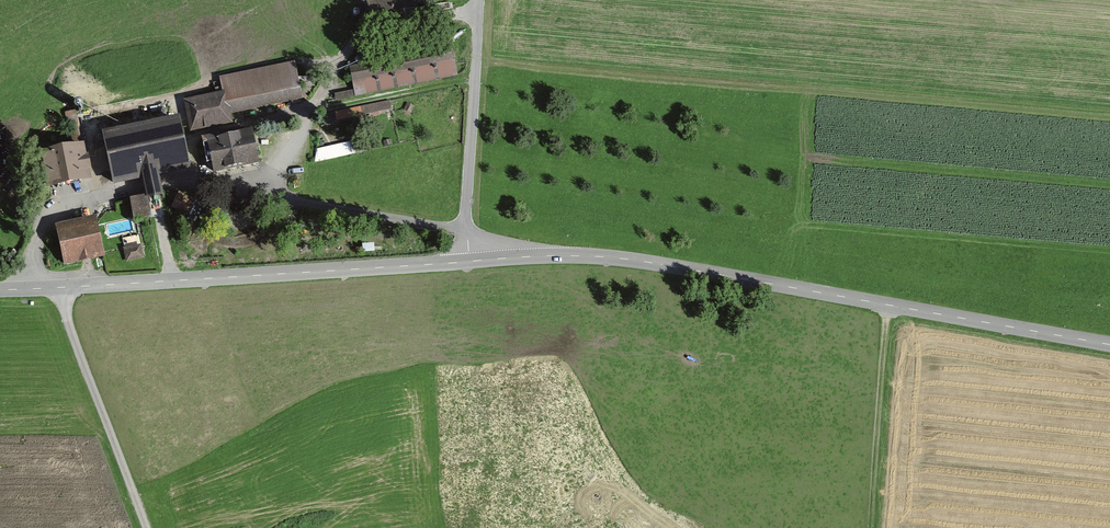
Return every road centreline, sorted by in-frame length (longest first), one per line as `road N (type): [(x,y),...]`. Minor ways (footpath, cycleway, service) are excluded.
road 1 (tertiary): [(1109,343),(644,263),(567,256),(468,263)]
road 2 (tertiary): [(468,263),(0,289)]
road 3 (unclassified): [(468,263),(478,0)]
road 4 (track): [(149,527),(64,288)]
road 5 (track): [(871,527),(889,303)]

